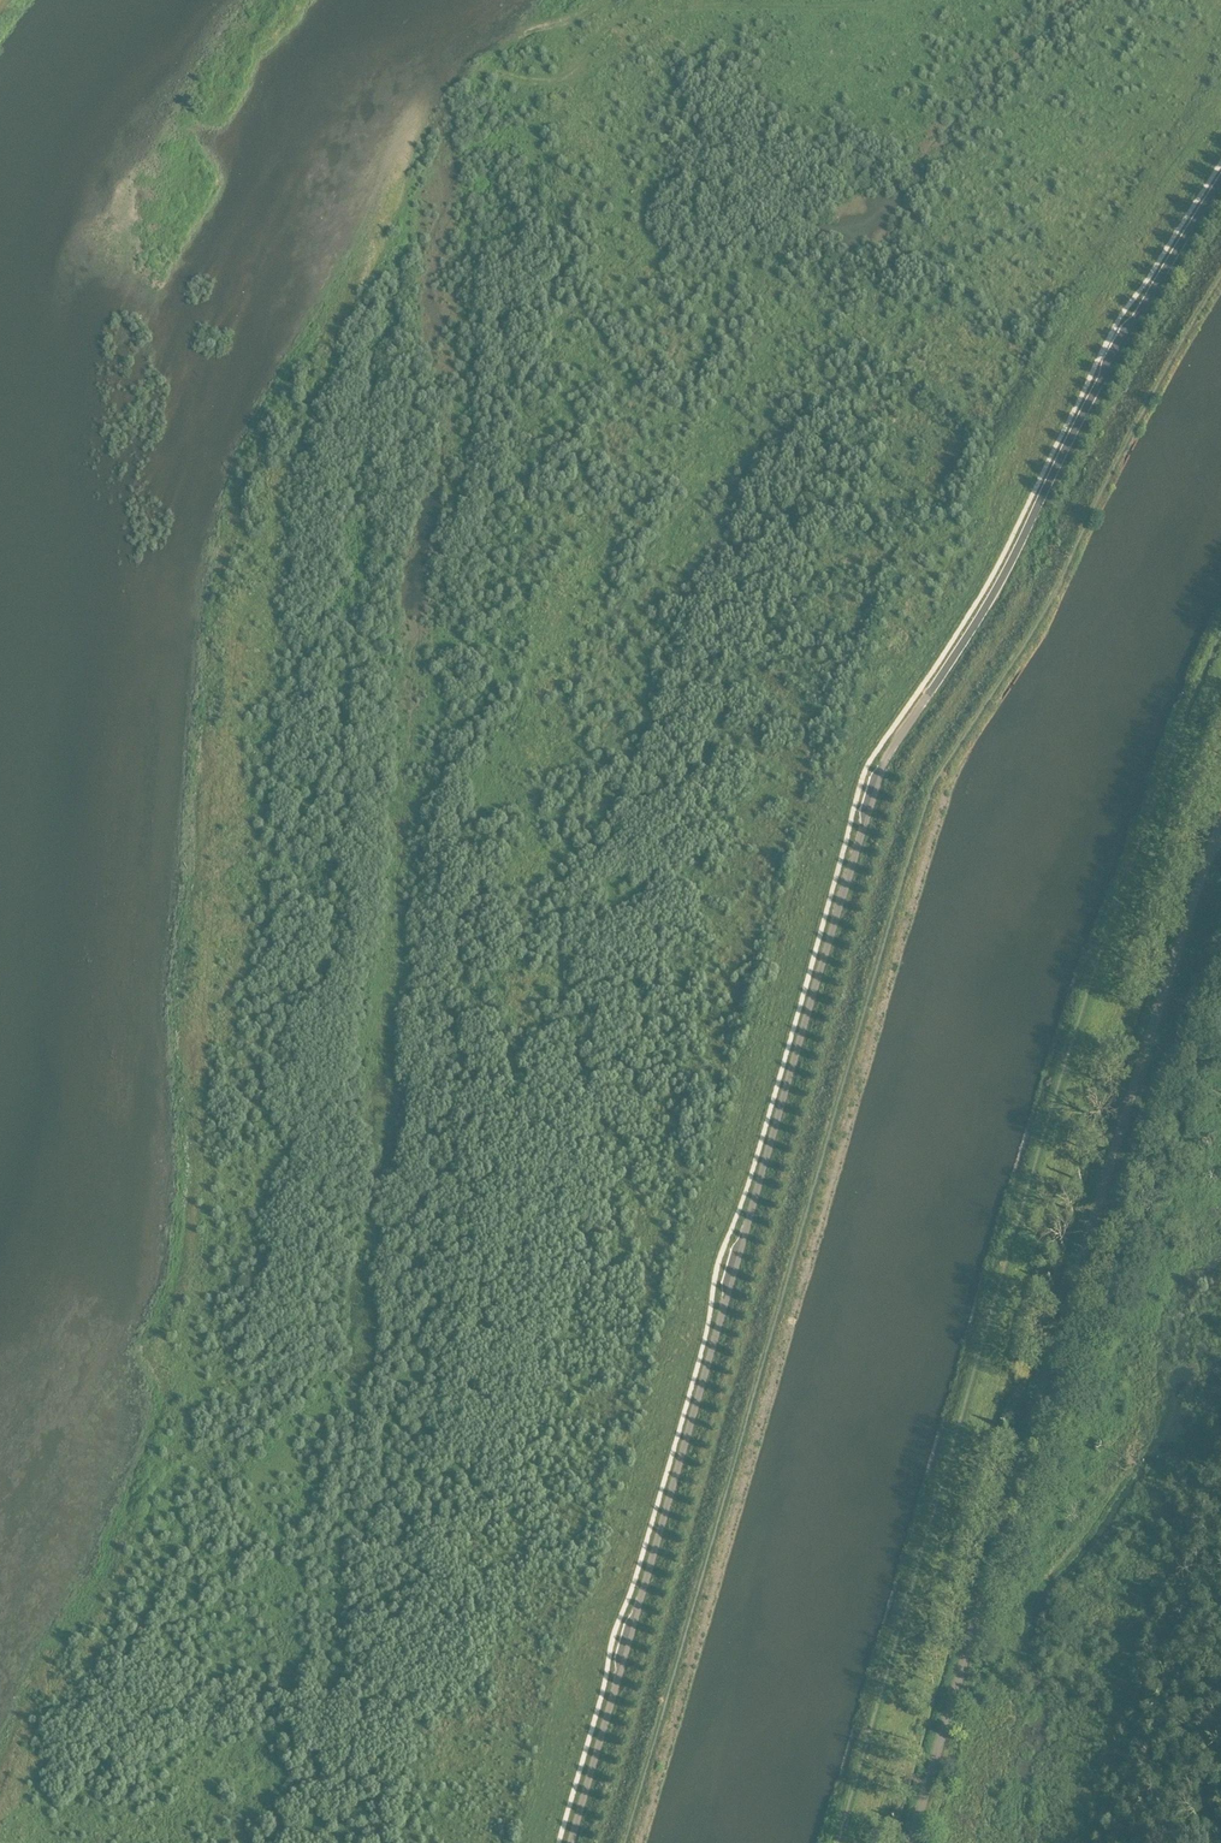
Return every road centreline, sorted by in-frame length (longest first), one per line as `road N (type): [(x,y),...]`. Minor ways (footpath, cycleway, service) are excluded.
road 1 (unclassified): [(570,1842),(883,763),(990,598),(1092,395),(1220,176)]
road 2 (tertiary): [(909,1842),(1108,1170),(1220,825)]

